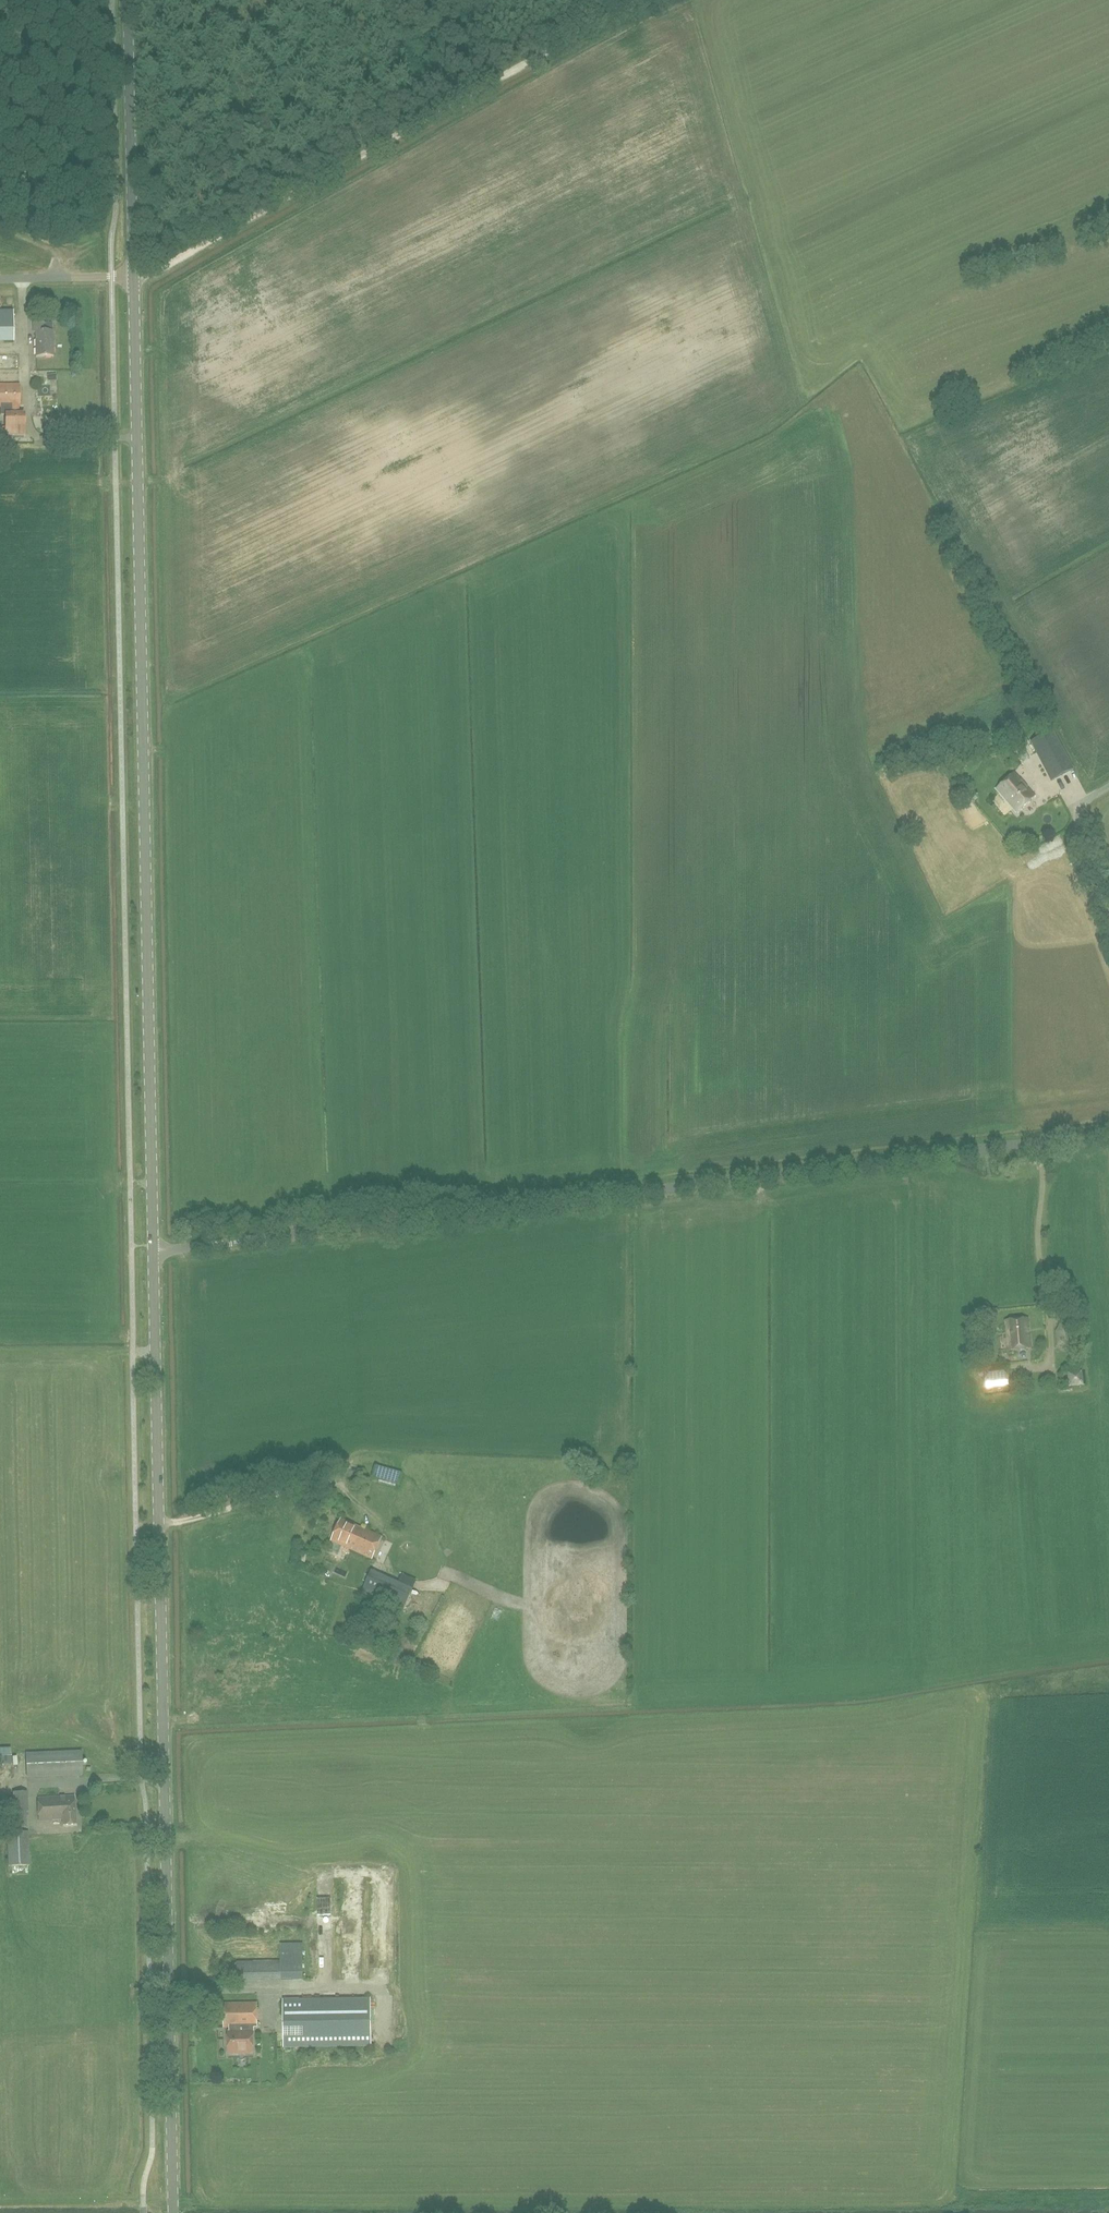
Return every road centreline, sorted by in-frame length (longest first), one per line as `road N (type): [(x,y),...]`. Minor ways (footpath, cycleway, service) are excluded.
road 1 (tertiary): [(152,1251),(133,277)]
road 2 (tertiary): [(173,2212),(152,1251)]
road 3 (unclassified): [(349,1229),(1108,1133)]
road 4 (track): [(634,0),(133,277)]
road 5 (tertiary): [(133,277),(127,0)]
road 6 (unclassified): [(352,1492),(349,1229)]
road 7 (unclassified): [(152,1251),(349,1229)]
road 8 (unclassified): [(0,280),(133,277)]

